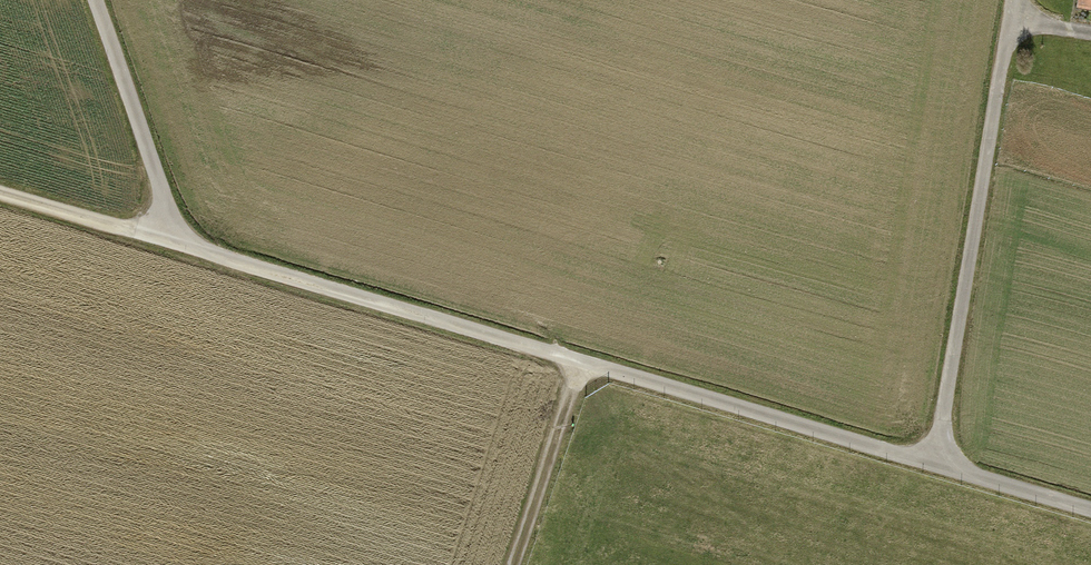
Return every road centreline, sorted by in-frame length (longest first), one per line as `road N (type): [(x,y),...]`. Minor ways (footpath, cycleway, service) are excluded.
road 1 (track): [(1090,510),(224,261),(181,237),(162,203),(95,0)]
road 2 (track): [(936,465),(1014,0)]
road 3 (track): [(584,366),(515,564)]
road 4 (track): [(0,194),(139,235),(181,237)]

